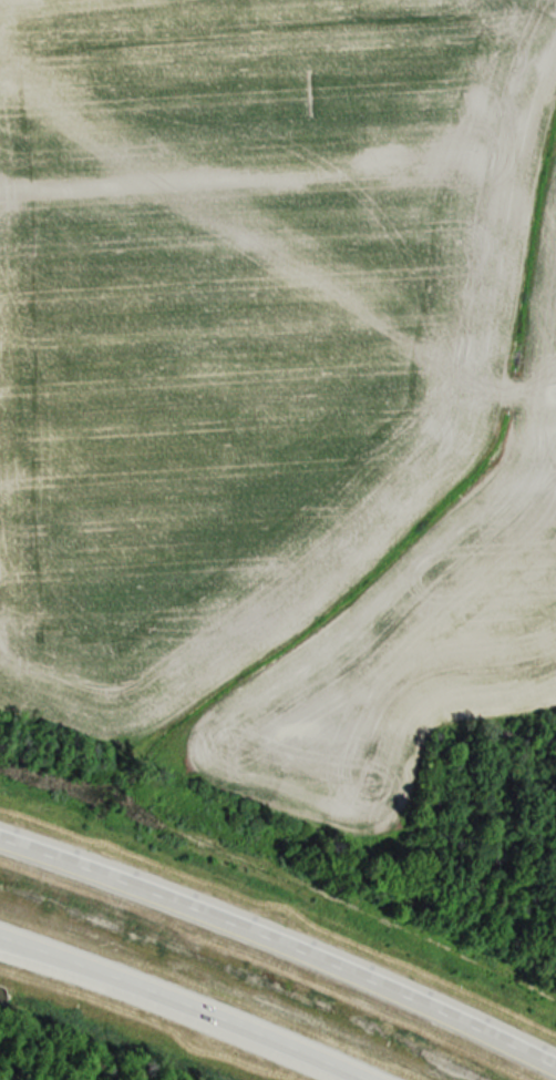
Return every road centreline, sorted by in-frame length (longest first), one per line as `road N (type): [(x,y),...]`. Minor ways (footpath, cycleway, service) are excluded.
road 1 (motorway): [(555,1072),(297,951),(0,843)]
road 2 (motorway): [(0,937),(360,1079)]

